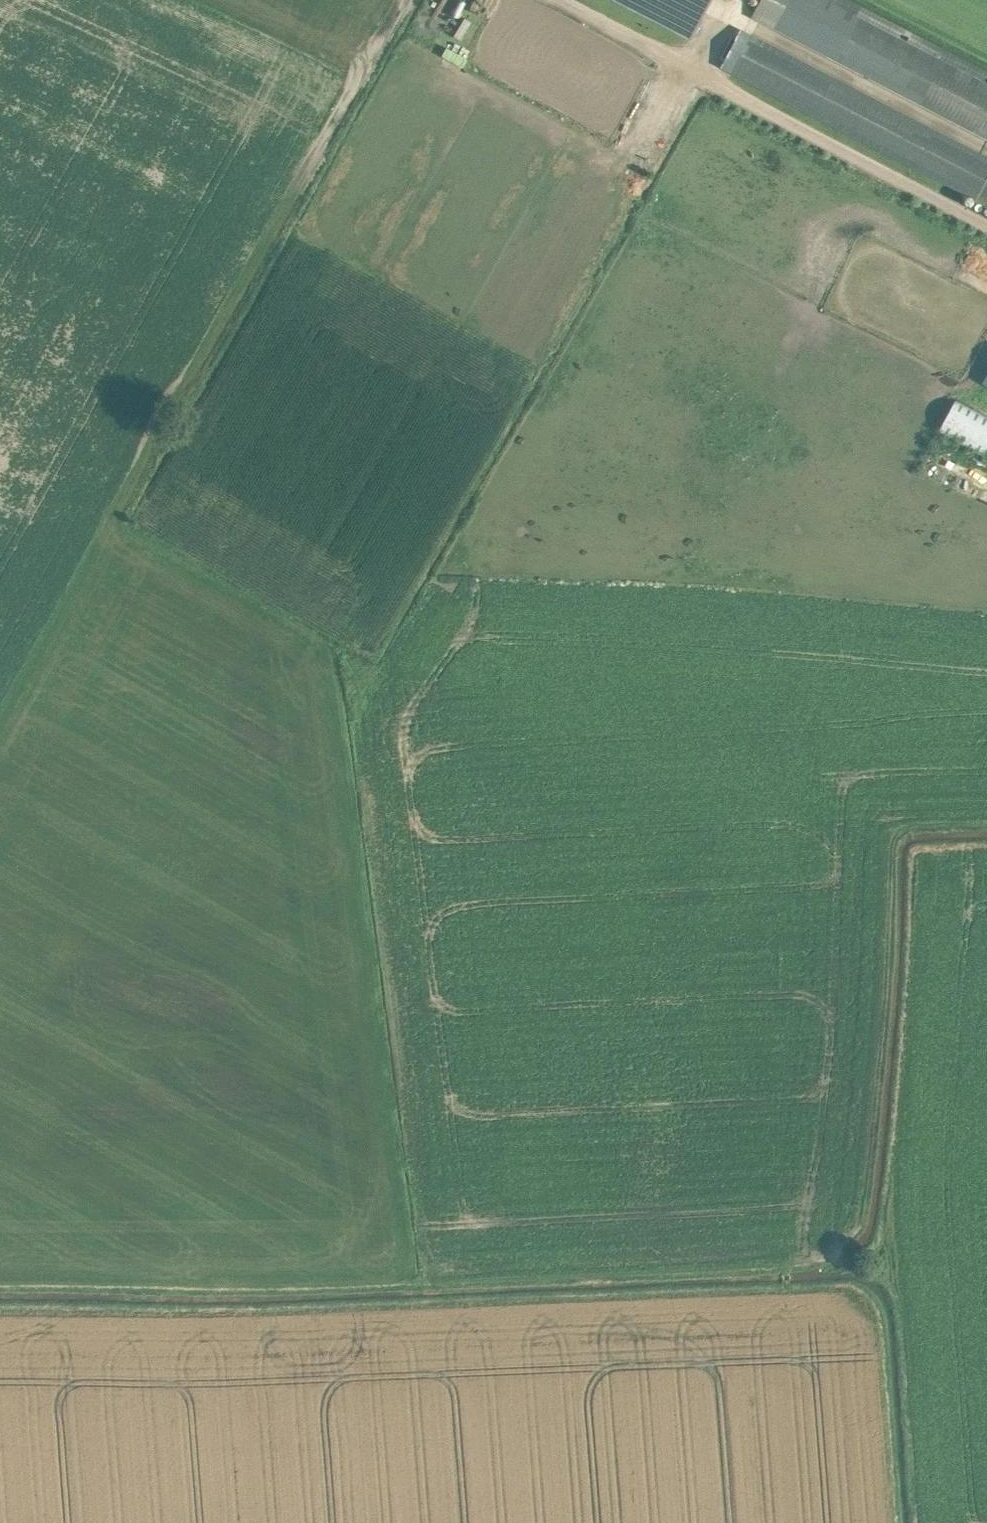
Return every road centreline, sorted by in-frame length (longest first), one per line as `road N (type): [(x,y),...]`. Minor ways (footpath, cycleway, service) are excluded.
road 1 (track): [(111,529),(410,0)]

